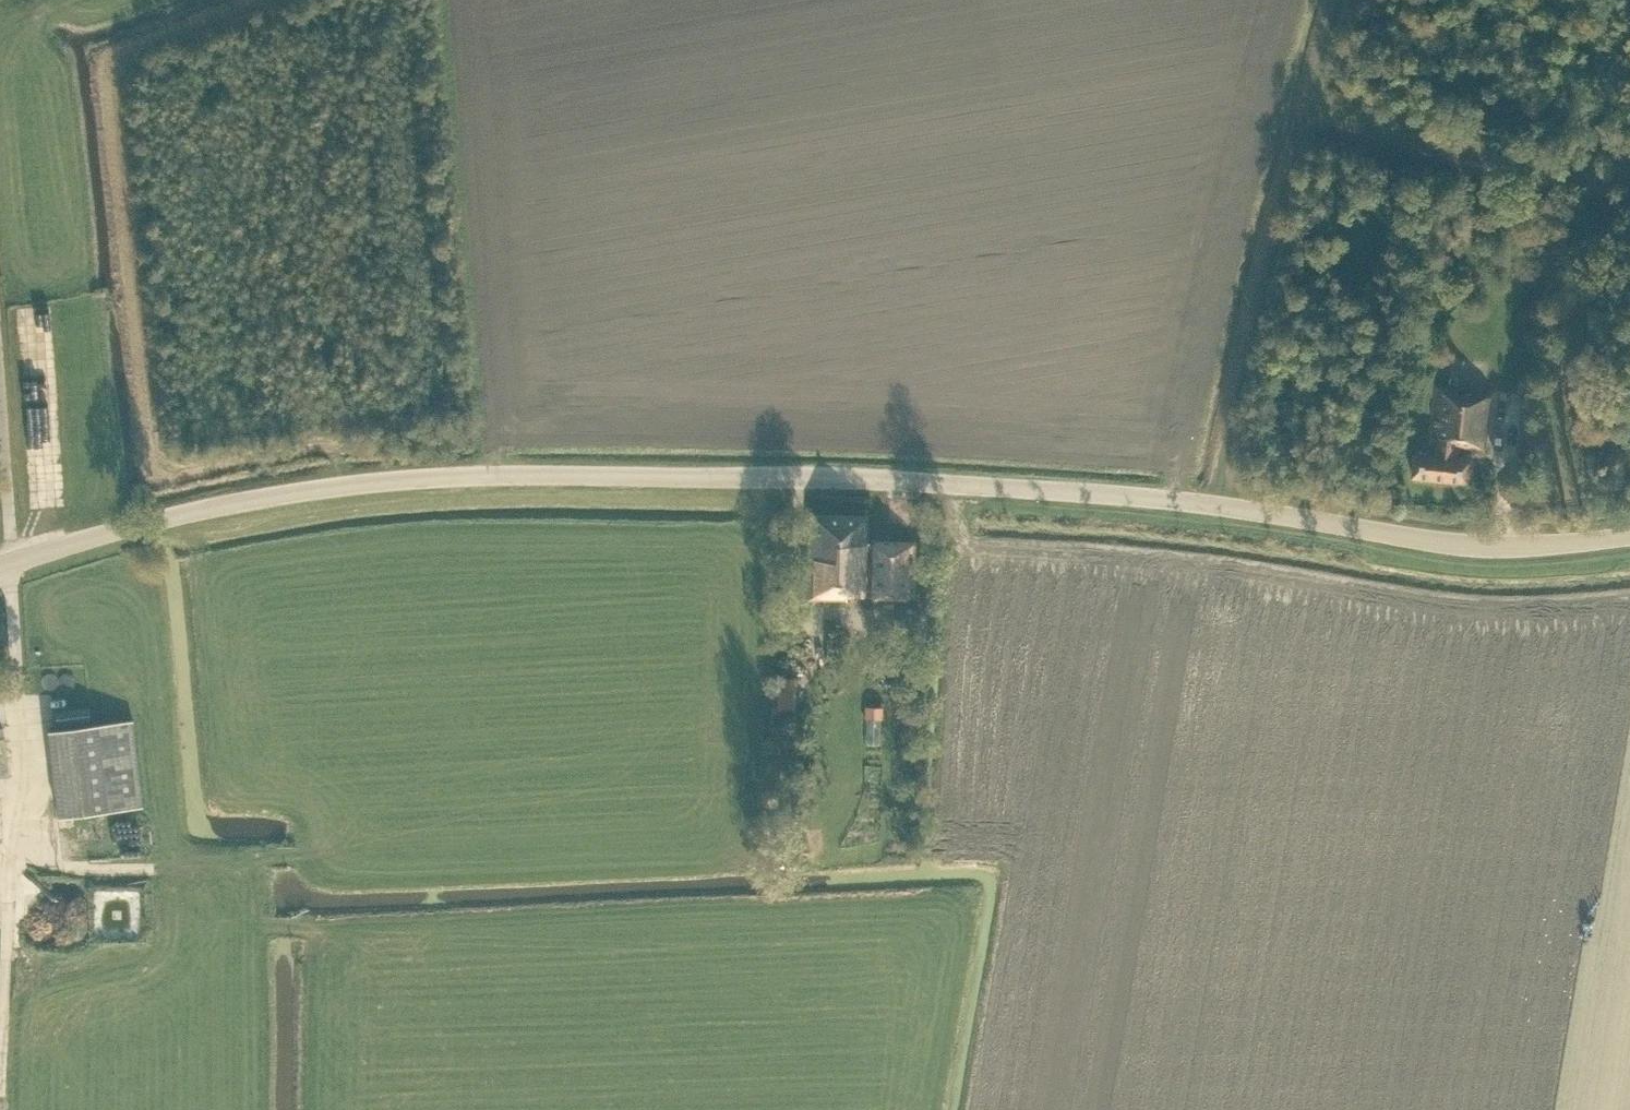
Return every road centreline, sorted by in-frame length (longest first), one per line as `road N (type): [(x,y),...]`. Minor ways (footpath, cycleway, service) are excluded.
road 1 (tertiary): [(0,565),(299,492),(501,475),(877,479),(1177,500),(1493,546),(1629,535)]

